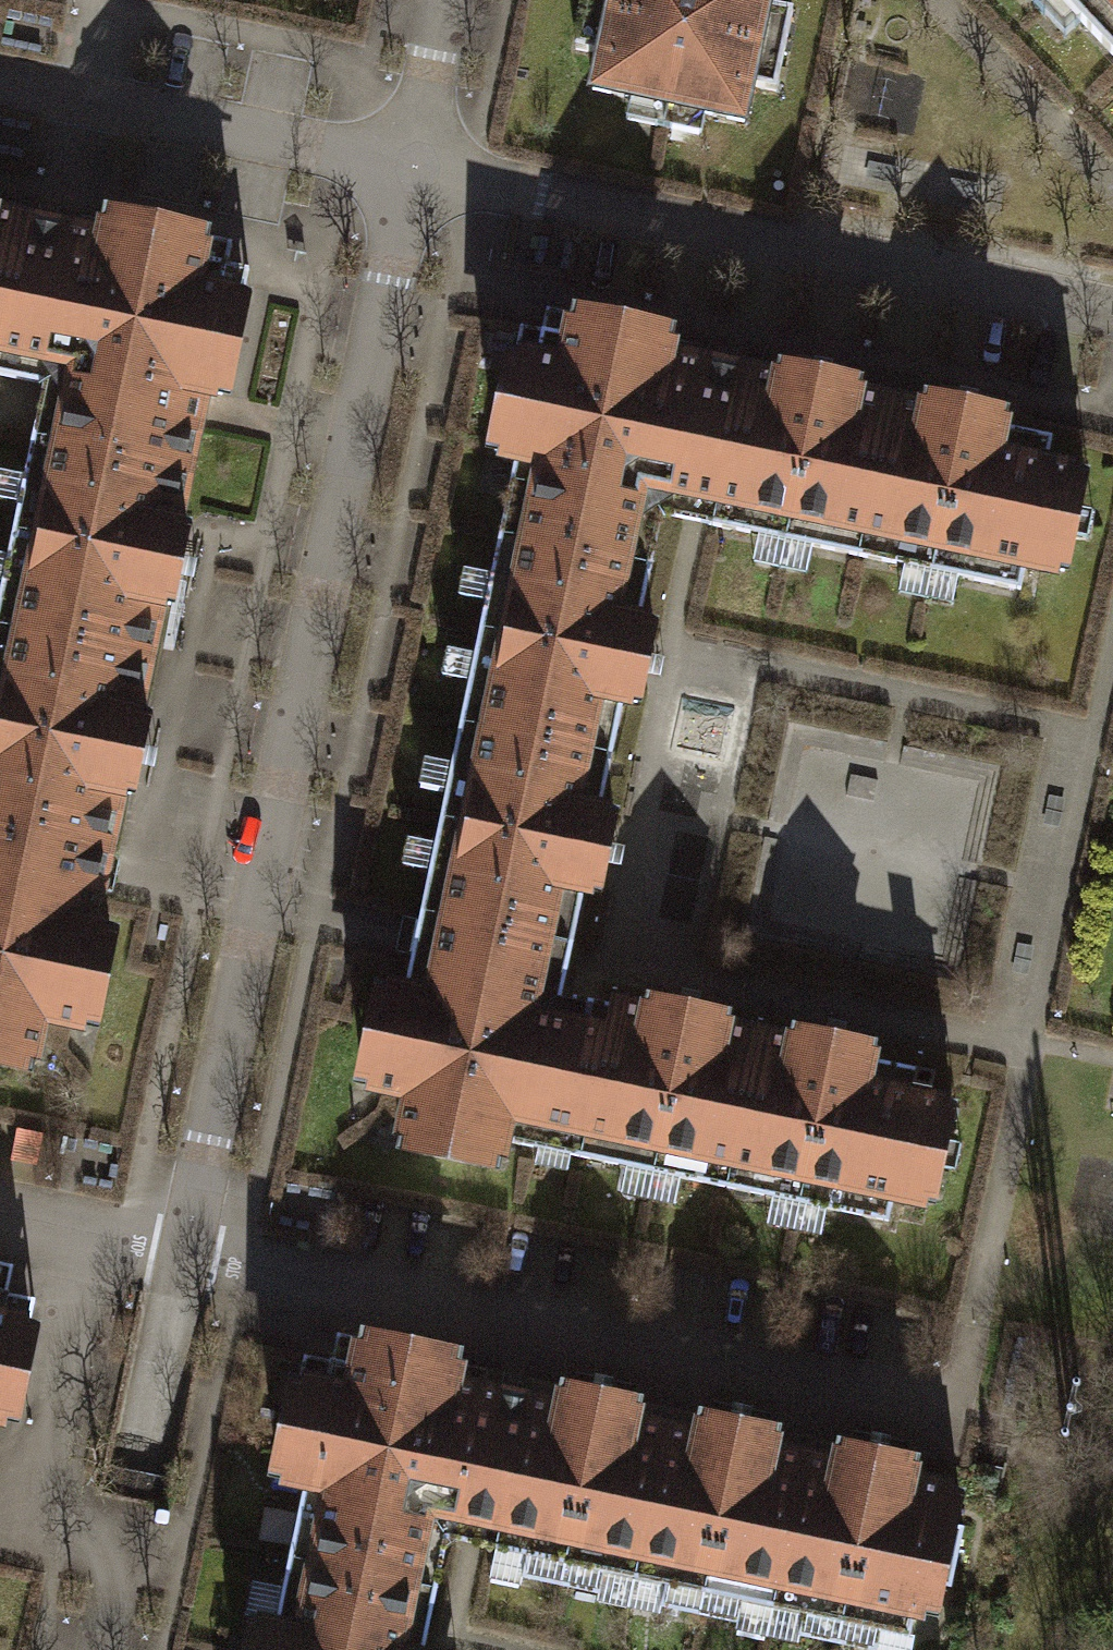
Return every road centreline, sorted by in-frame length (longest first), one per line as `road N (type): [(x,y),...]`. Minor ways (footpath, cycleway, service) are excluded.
road 1 (residential): [(415,168),(183,1264)]
road 2 (residential): [(183,1264),(948,1420)]
road 3 (residential): [(415,168),(1112,317)]
road 4 (residential): [(0,82),(415,168)]
road 5 (residential): [(183,1264),(0,1226)]
road 6 (residential): [(448,0),(415,168)]

